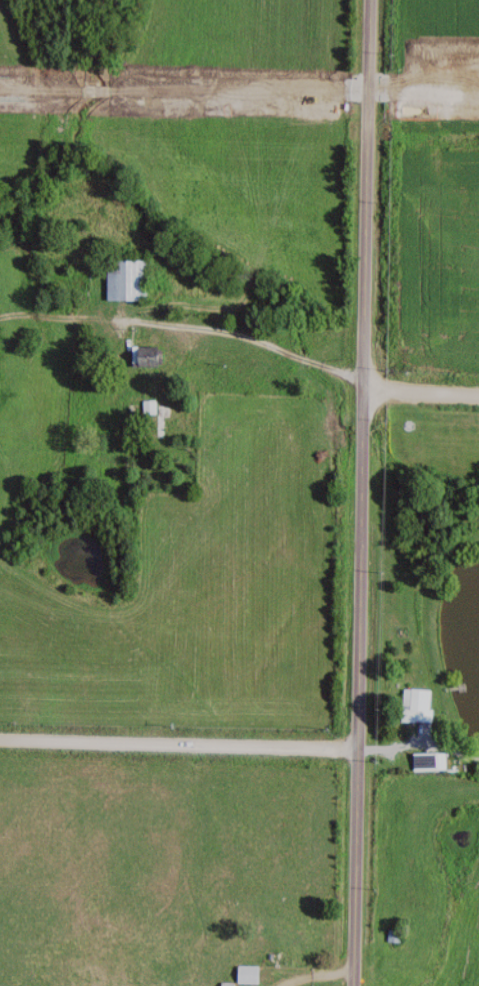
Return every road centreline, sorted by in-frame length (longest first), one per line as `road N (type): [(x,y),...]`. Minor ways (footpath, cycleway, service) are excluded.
road 1 (secondary): [(357,985),(377,0)]
road 2 (residential): [(358,749),(0,740)]

